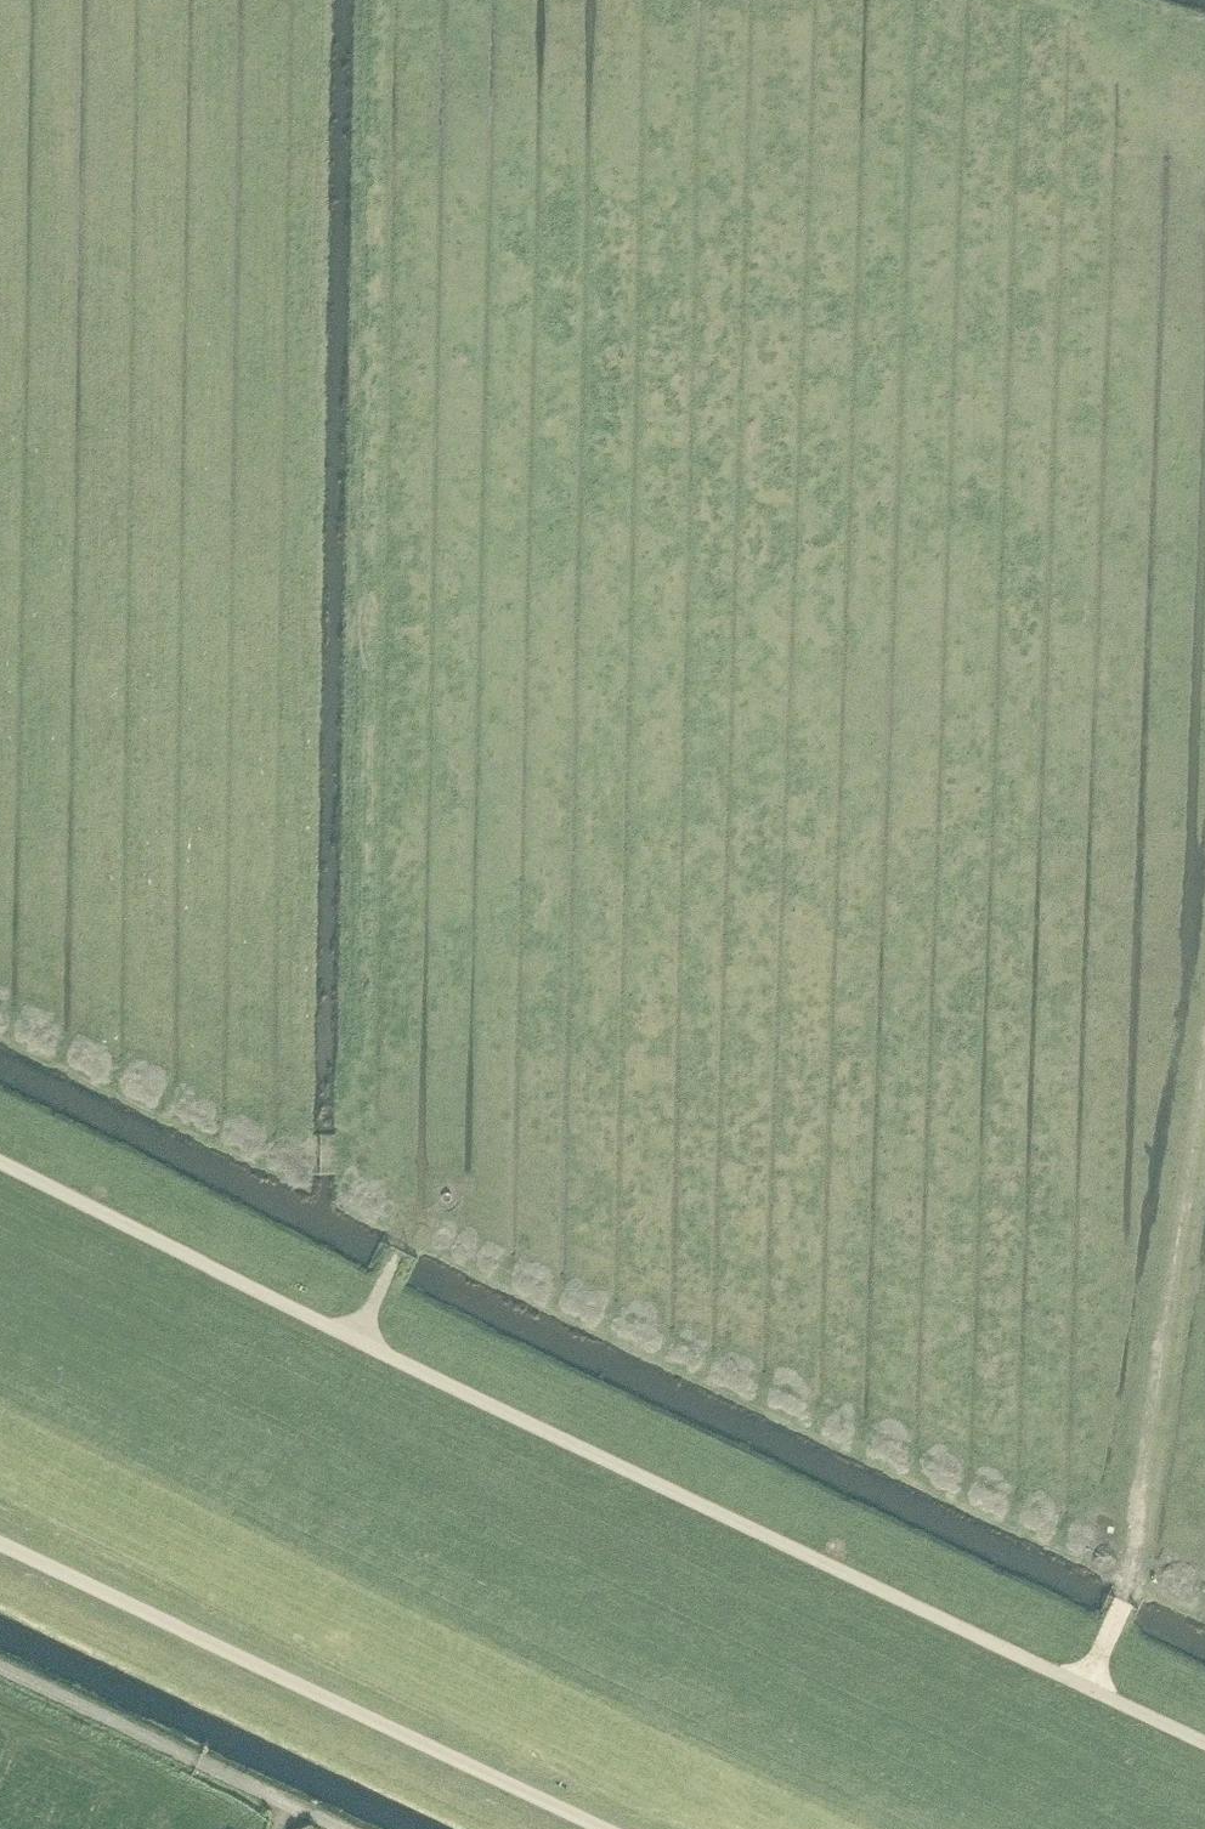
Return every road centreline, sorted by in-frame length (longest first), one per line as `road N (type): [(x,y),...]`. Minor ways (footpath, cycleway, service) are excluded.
road 1 (unclassified): [(0,1542),(608,1828)]
road 2 (track): [(1085,1687),(1132,1592),(1204,1063)]

